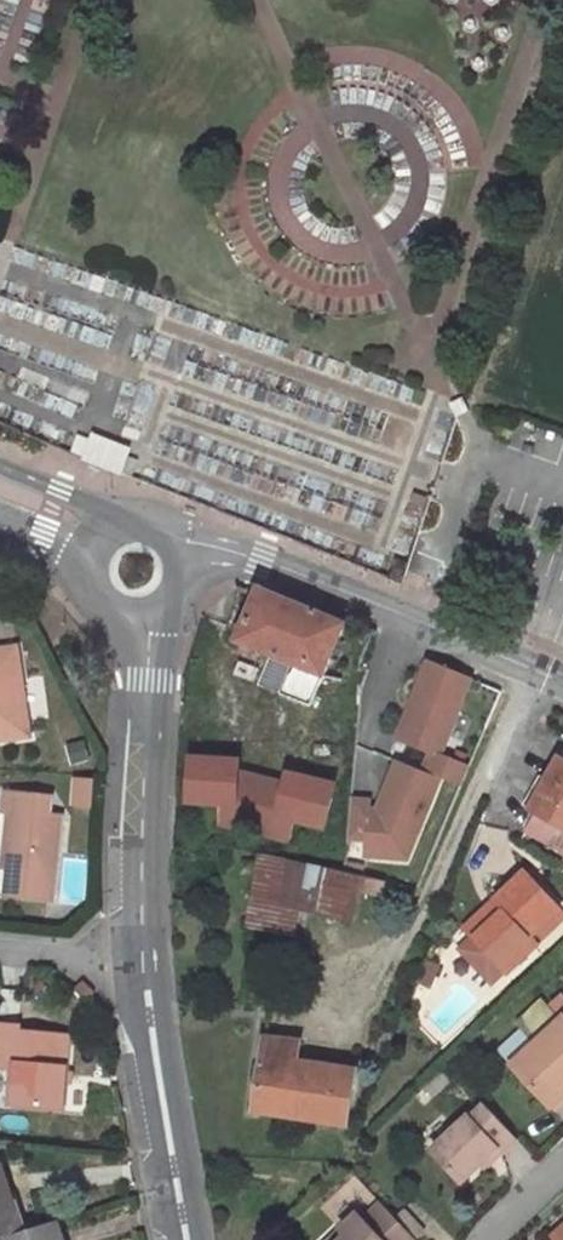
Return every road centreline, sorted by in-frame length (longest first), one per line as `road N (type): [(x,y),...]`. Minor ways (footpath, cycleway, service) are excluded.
road 1 (tertiary): [(562,684),(261,561),(177,543)]
road 2 (unclassified): [(142,979),(148,615)]
road 3 (unclassified): [(187,1239),(142,979)]
road 4 (residential): [(142,979),(0,954)]
road 5 (tertiary): [(111,524),(61,489),(0,466)]

